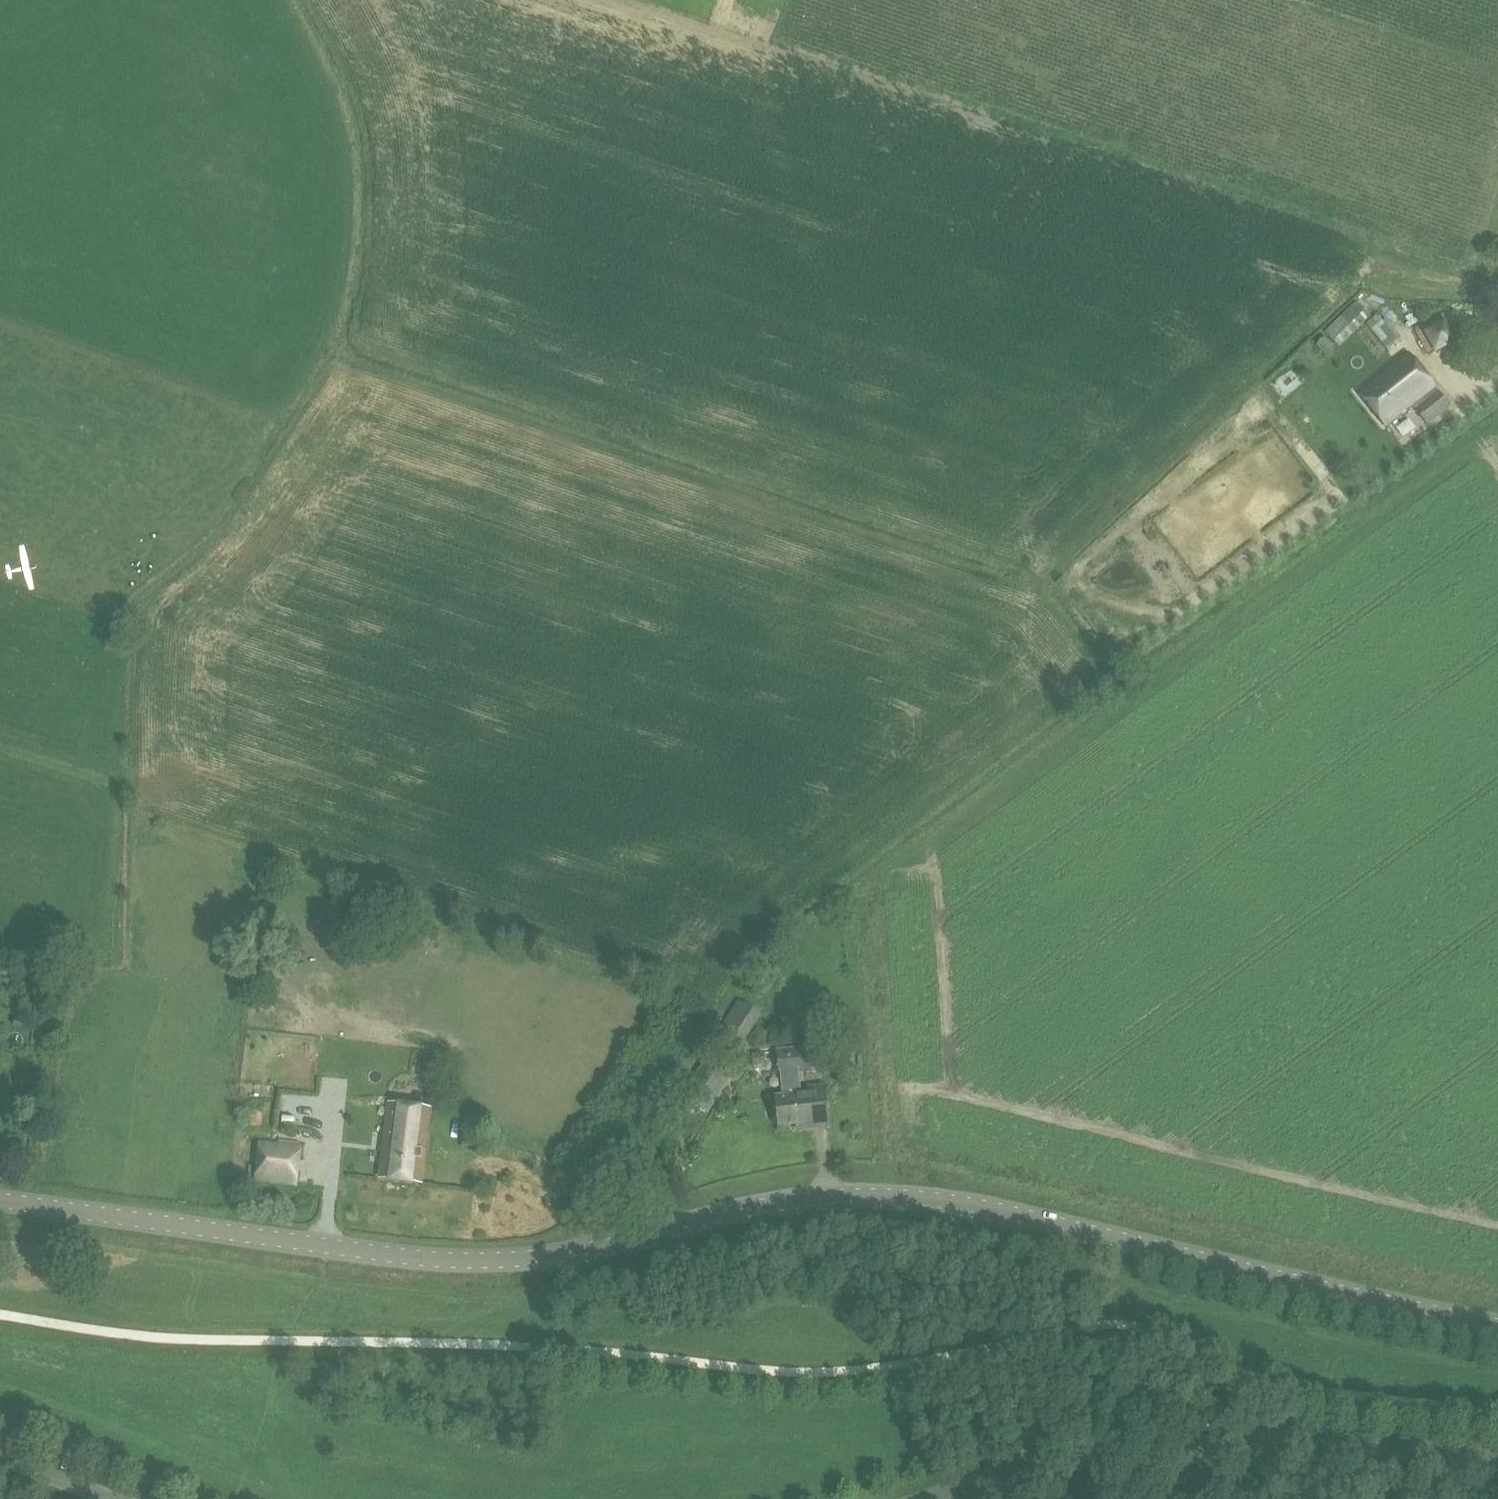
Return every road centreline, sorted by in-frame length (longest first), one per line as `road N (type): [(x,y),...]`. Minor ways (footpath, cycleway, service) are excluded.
road 1 (tertiary): [(1497,1326),(940,1199),(778,1203),(628,1241),(482,1260),(415,1258),(0,1202)]

